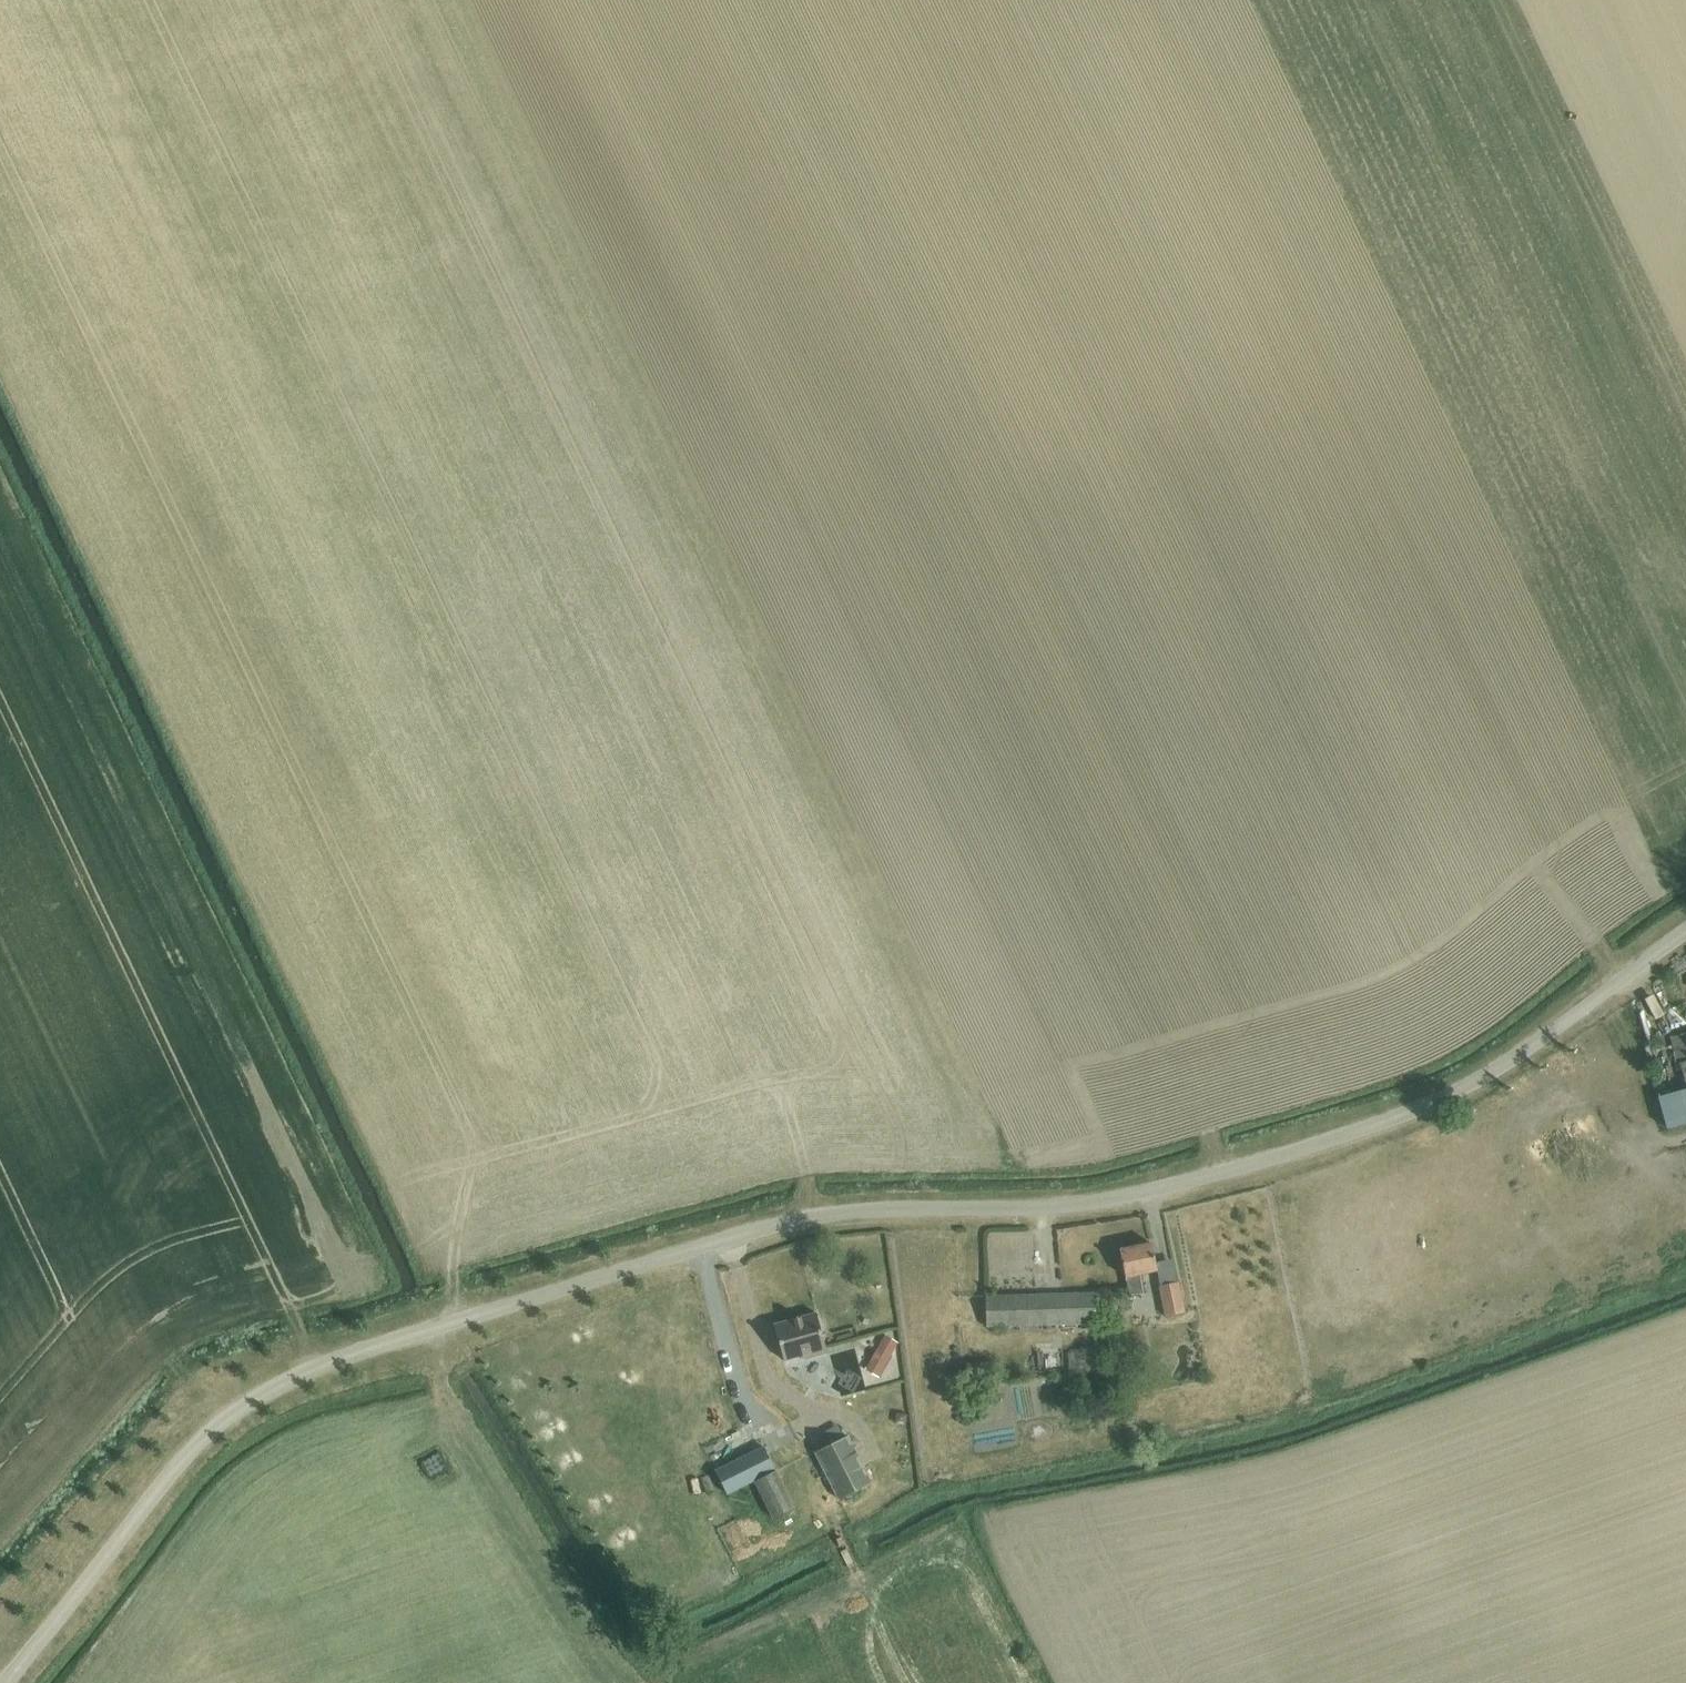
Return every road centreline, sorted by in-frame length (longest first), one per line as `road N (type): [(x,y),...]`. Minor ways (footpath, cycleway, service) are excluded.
road 1 (unclassified): [(8,1682),(168,1477),(233,1414),(304,1372),(773,1226),(852,1212),(1090,1206),(1360,1133),(1482,1082),(1685,933)]

